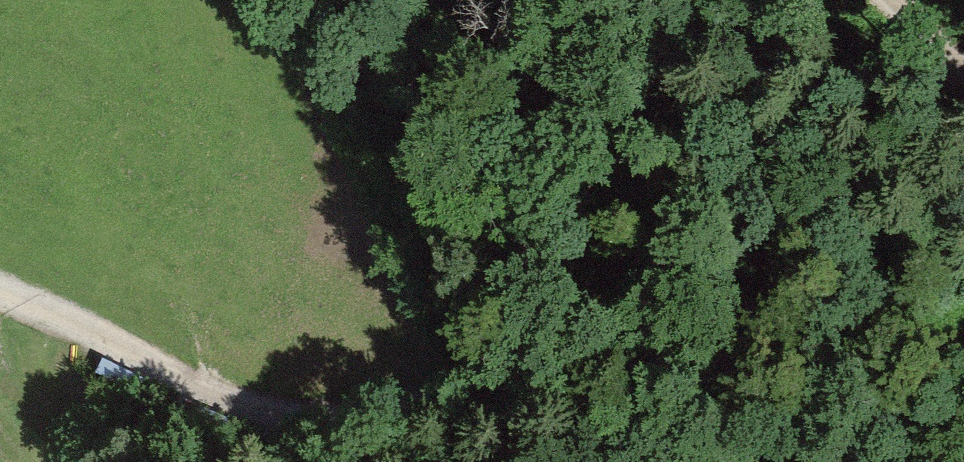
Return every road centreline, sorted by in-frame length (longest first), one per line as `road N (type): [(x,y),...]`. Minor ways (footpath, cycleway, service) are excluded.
road 1 (track): [(963,391),(866,424),(623,458),(345,428),(209,385)]
road 2 (track): [(209,385),(75,343),(0,306)]

